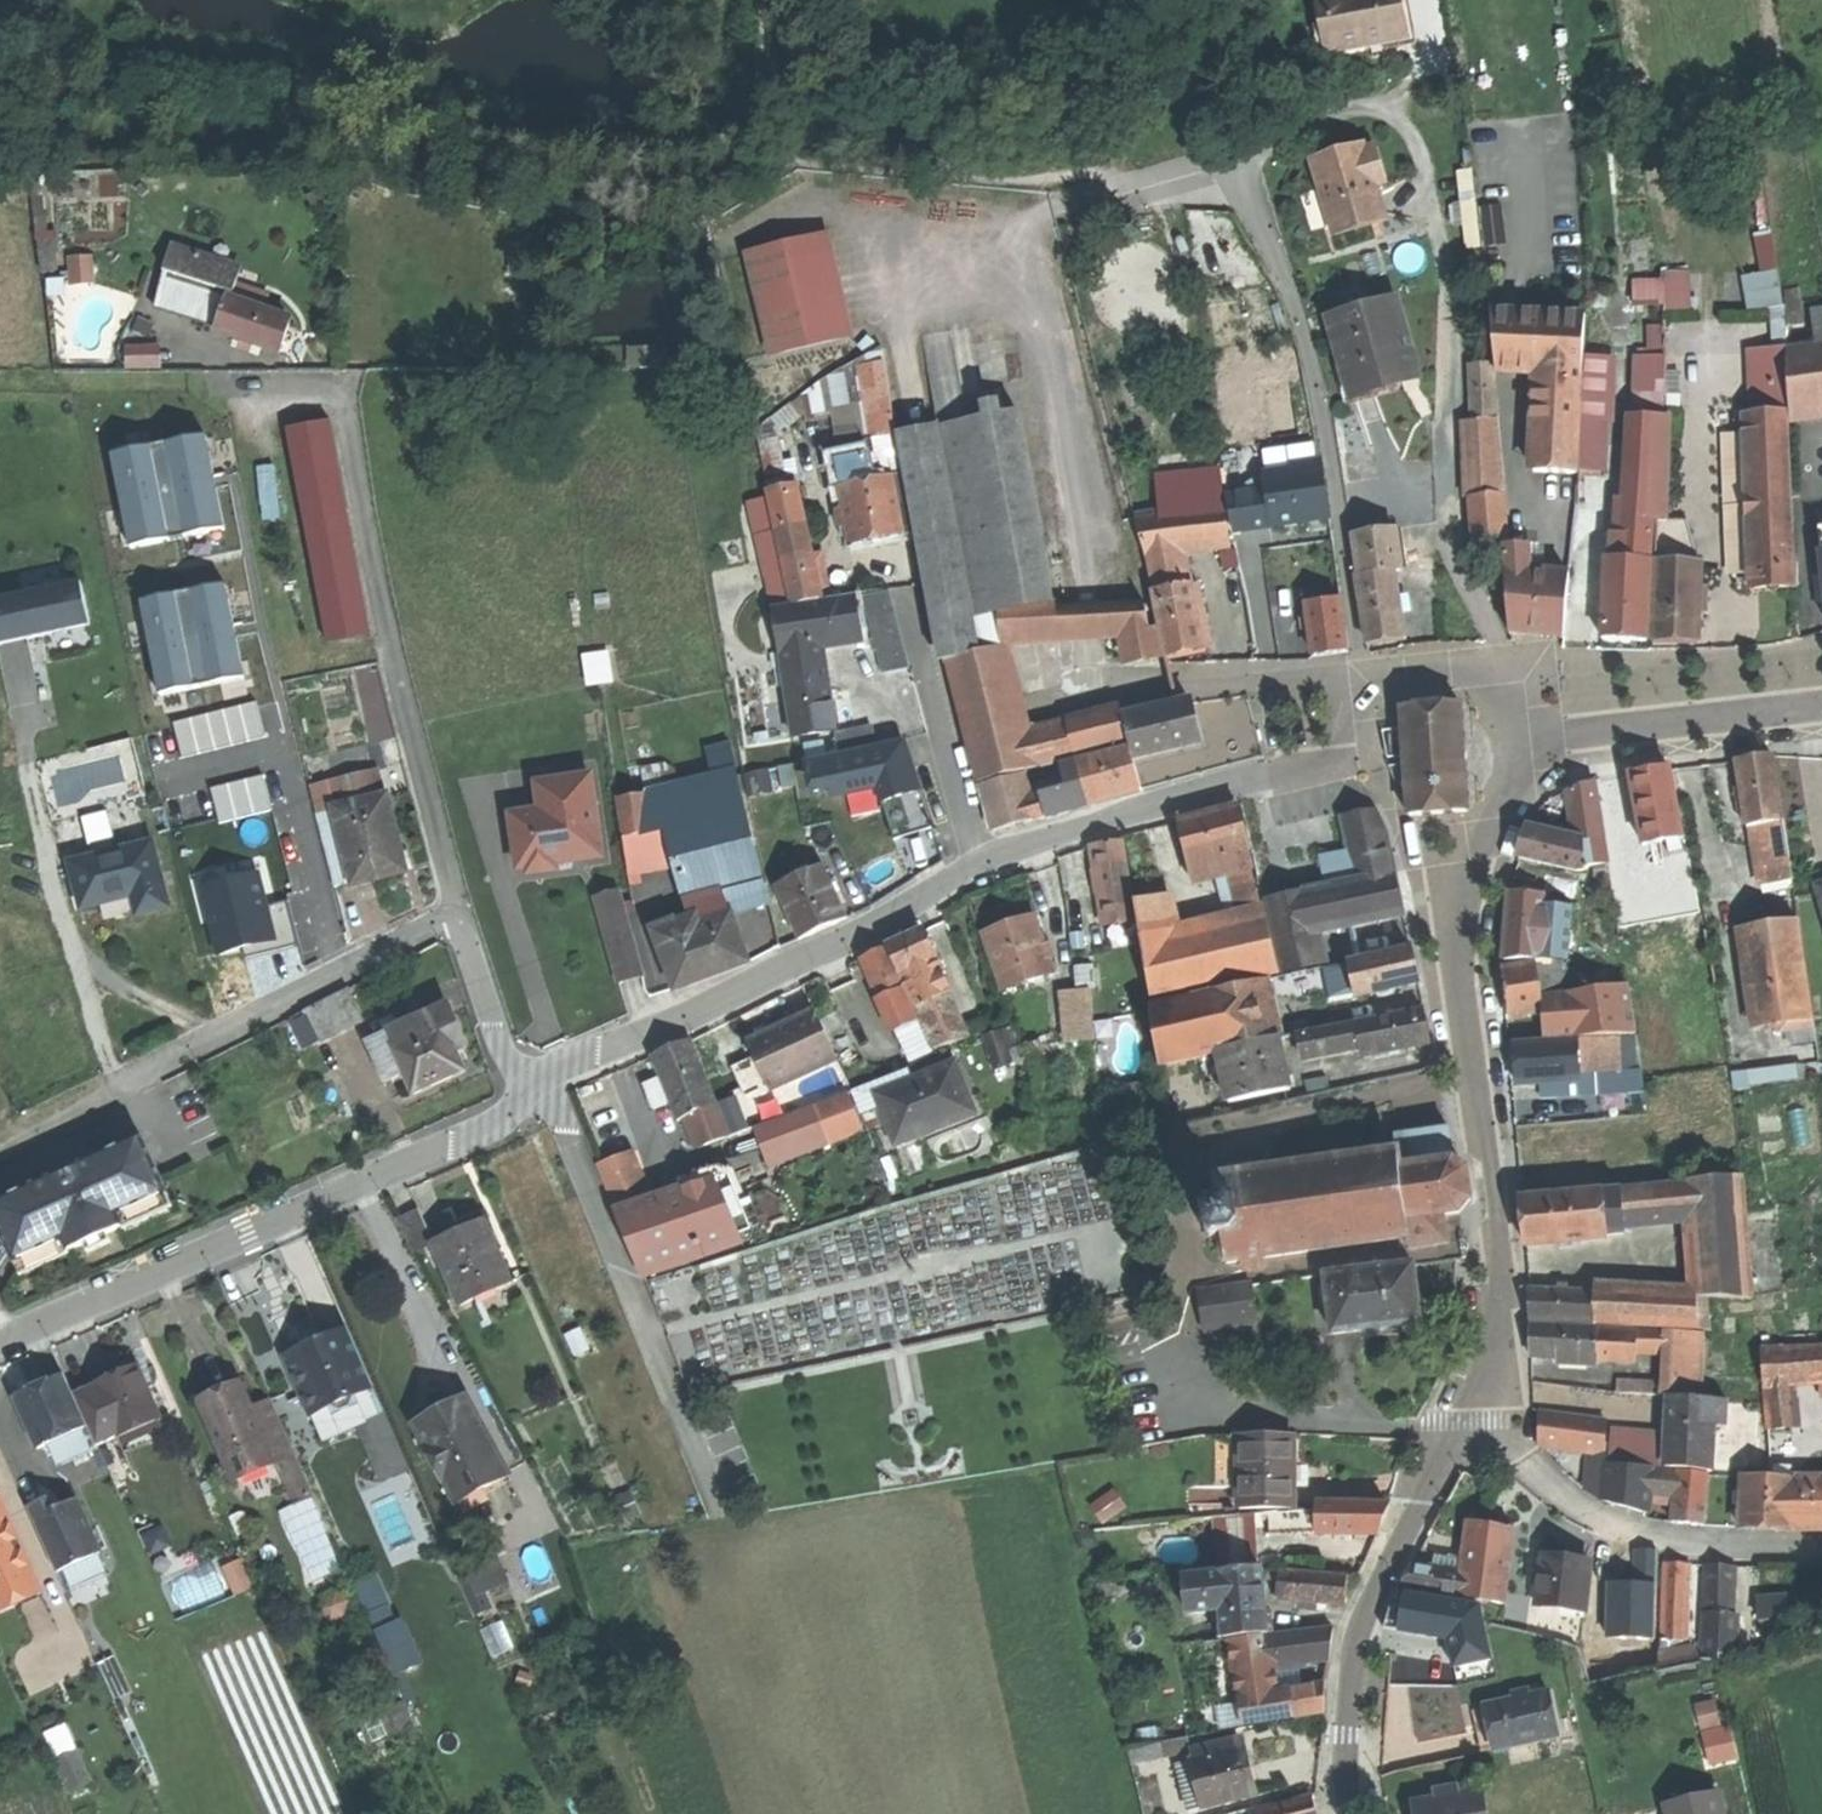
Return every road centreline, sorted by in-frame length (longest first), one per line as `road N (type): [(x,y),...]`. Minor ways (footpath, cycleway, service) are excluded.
road 1 (residential): [(1461,1432),(1485,1398),(1499,1349),(1501,1207),(1468,1022),(1464,884),(1512,782),(1522,738)]
road 2 (residential): [(1522,738),(1516,680),(1489,665),(1406,668),(1367,681),(1370,755),(1204,790),(981,861)]
road 3 (residential): [(539,1086),(495,1123),(0,1342)]
road 4 (residential): [(350,384),(387,621),(458,916)]
road 5 (residential): [(458,916),(0,1151)]
road 6 (residential): [(981,861),(890,916),(581,1058),(539,1086)]
road 7 (track): [(776,174),(826,162),(1023,183),(1062,199),(1219,173),(1248,186)]
road 8 (unclassified): [(722,1502),(569,1123),(539,1086)]
road 9 (residential): [(1345,1813),(1363,1622),(1461,1432)]
road 10 (residential): [(1461,1432),(1516,1455),(1597,1517),(1665,1539),(1821,1548)]
road 11 (residential): [(1522,738),(1821,704)]
road 12 (residential): [(909,590),(981,861)]
road 13 (residential): [(1209,1406),(1461,1432)]
road 14 (residential): [(458,916),(501,1036),(539,1086)]
road 15 (track): [(769,0),(776,174)]

